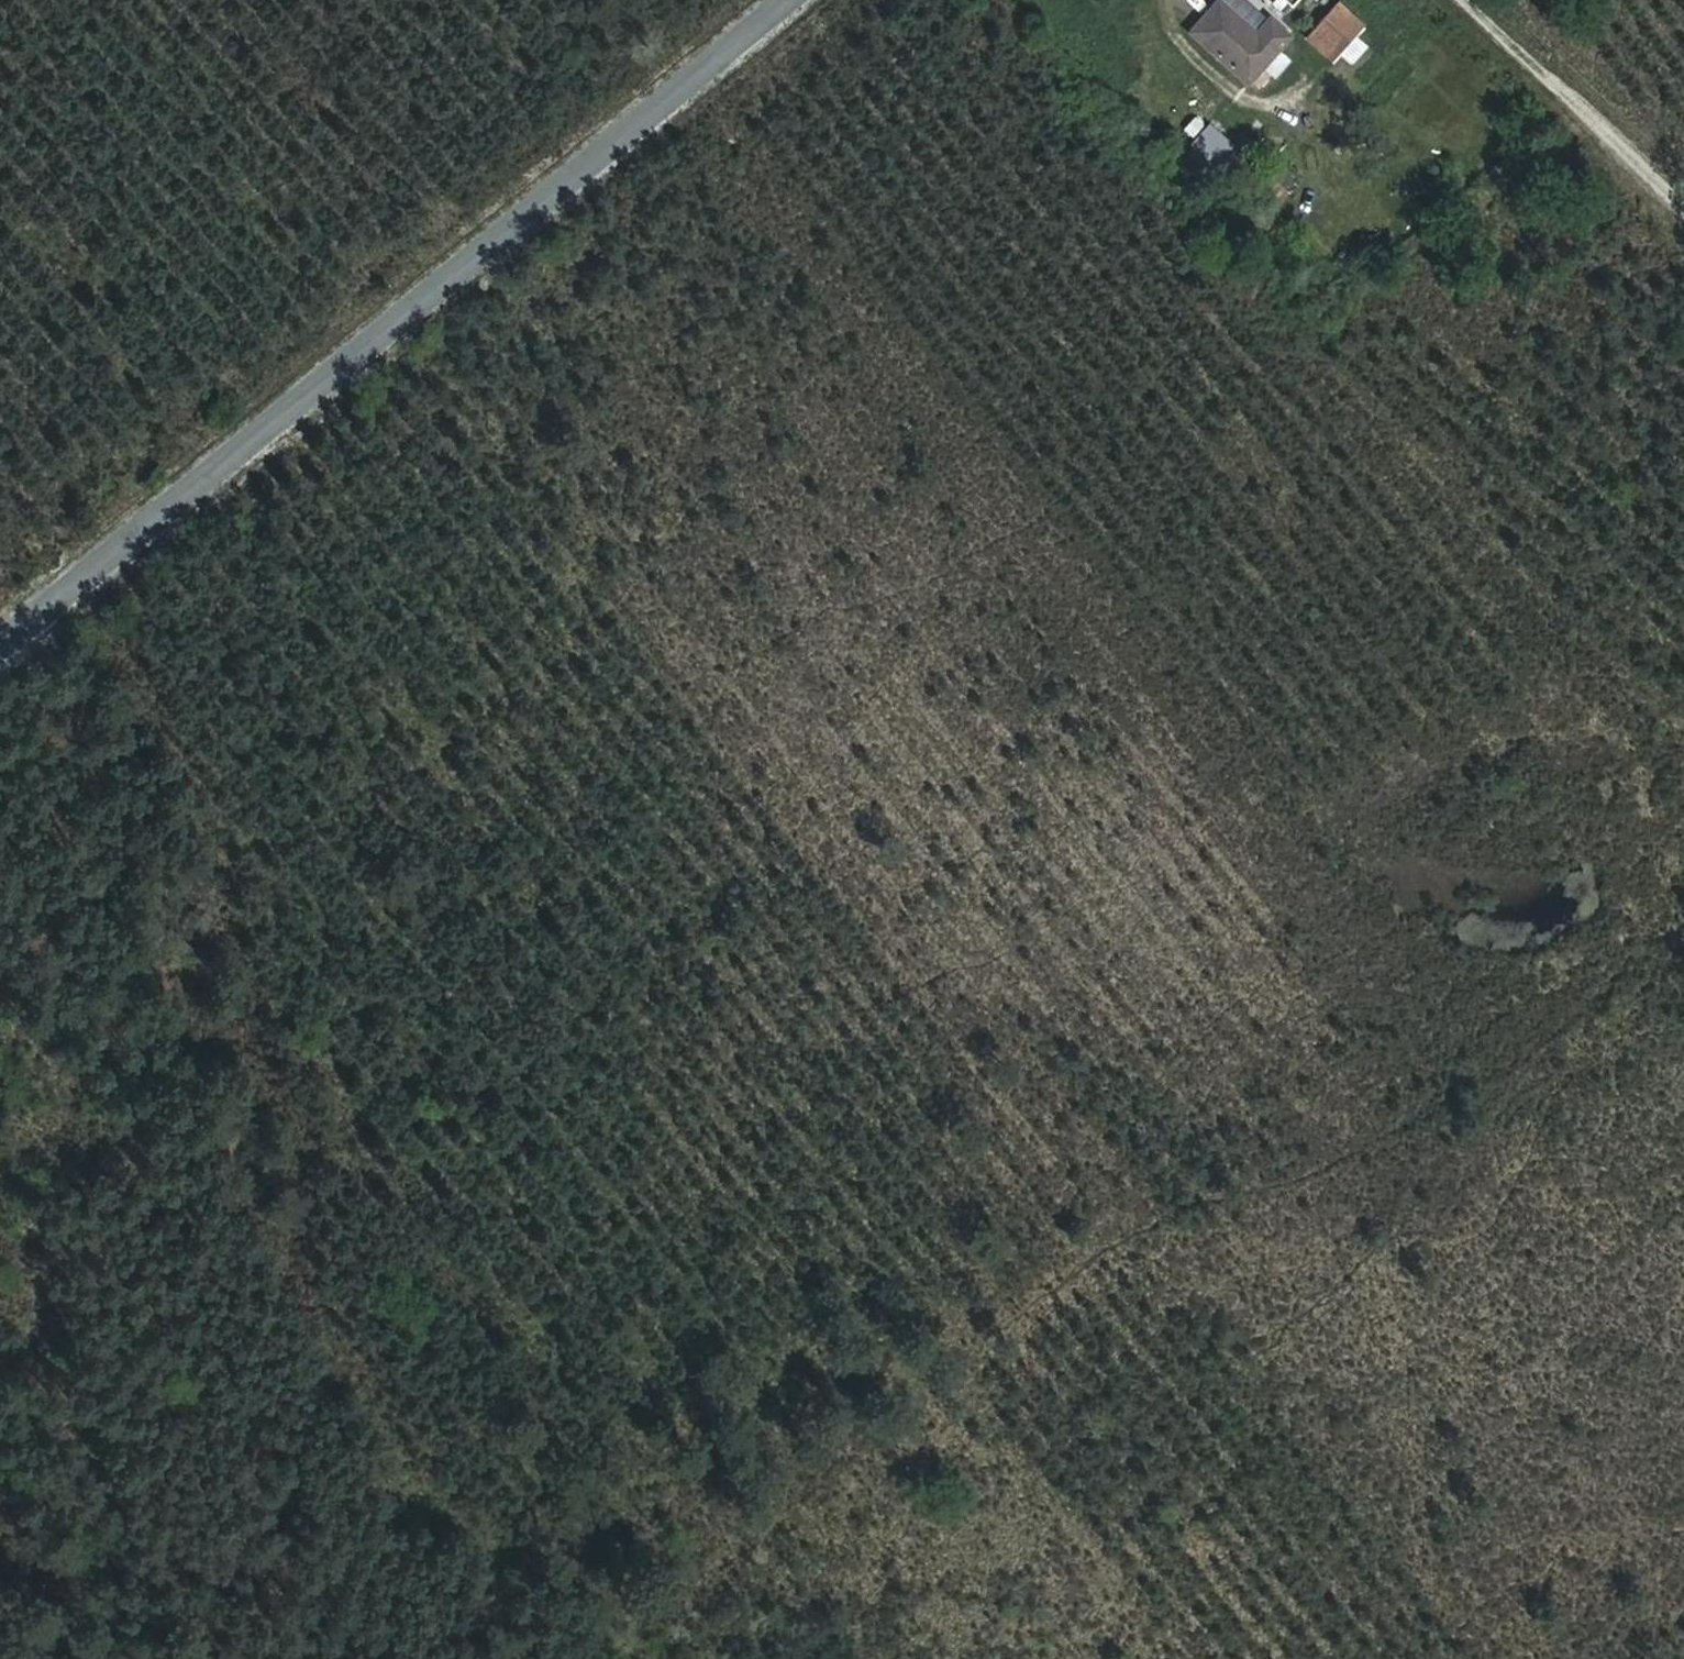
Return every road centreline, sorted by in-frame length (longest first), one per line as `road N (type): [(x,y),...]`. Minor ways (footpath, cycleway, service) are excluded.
road 1 (residential): [(0,649),(792,0)]
road 2 (track): [(1683,193),(1465,0)]

